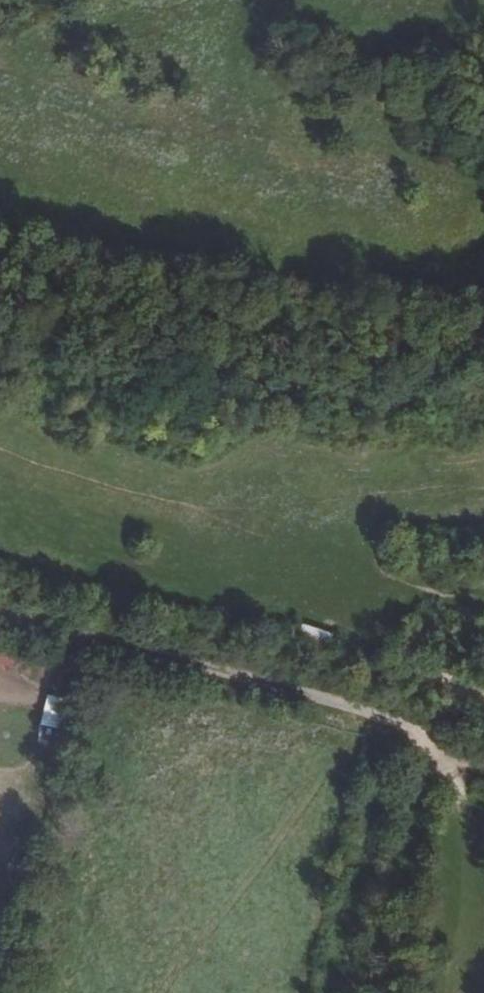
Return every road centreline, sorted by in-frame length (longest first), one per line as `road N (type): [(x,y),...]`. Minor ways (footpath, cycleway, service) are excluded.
road 1 (track): [(396,721),(0,622)]

